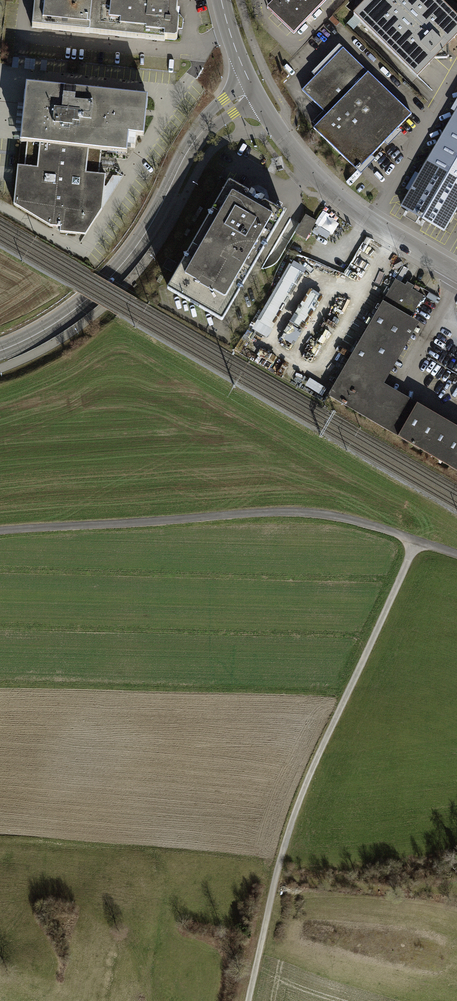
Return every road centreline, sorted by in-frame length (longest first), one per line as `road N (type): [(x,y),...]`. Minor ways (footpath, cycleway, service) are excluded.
road 1 (track): [(416,540),(289,827),(248,1000)]
road 2 (track): [(0,531),(299,512),(361,522),(456,554)]
road 3 (tertiary): [(0,351),(49,328),(100,290),(147,233),(199,136),(253,90)]
road 4 (residential): [(456,273),(341,200),(294,152),(253,90)]

